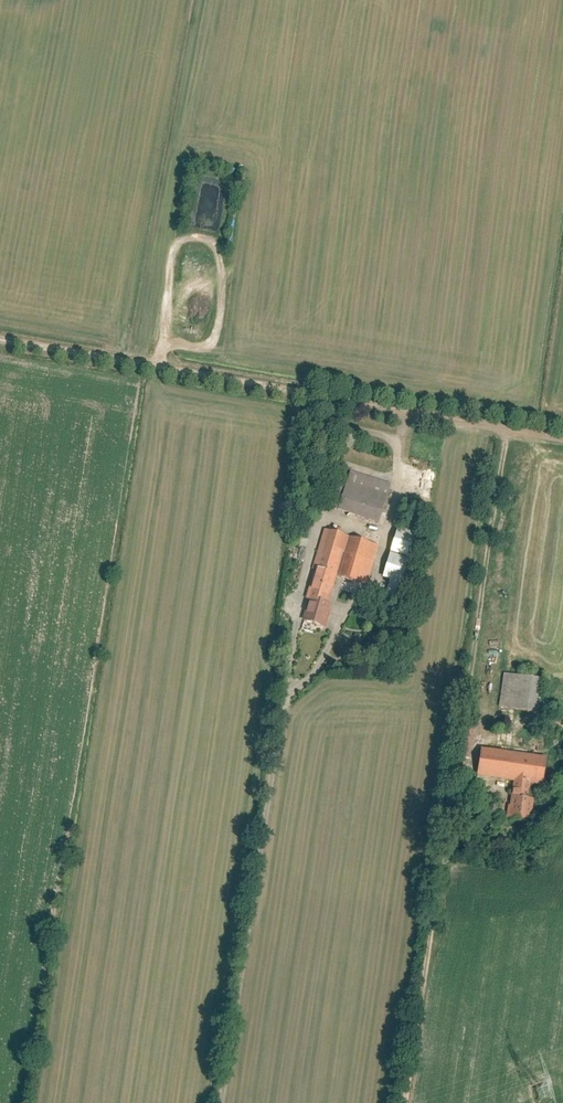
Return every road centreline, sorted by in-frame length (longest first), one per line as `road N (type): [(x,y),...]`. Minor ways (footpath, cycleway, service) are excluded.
road 1 (track): [(562,433),(0,336)]
road 2 (track): [(218,1102),(280,703),(316,669),(339,623)]
road 3 (track): [(507,423),(468,709),(484,742)]
road 4 (track): [(330,393),(330,423),(400,441),(402,470),(371,591),(339,623)]

